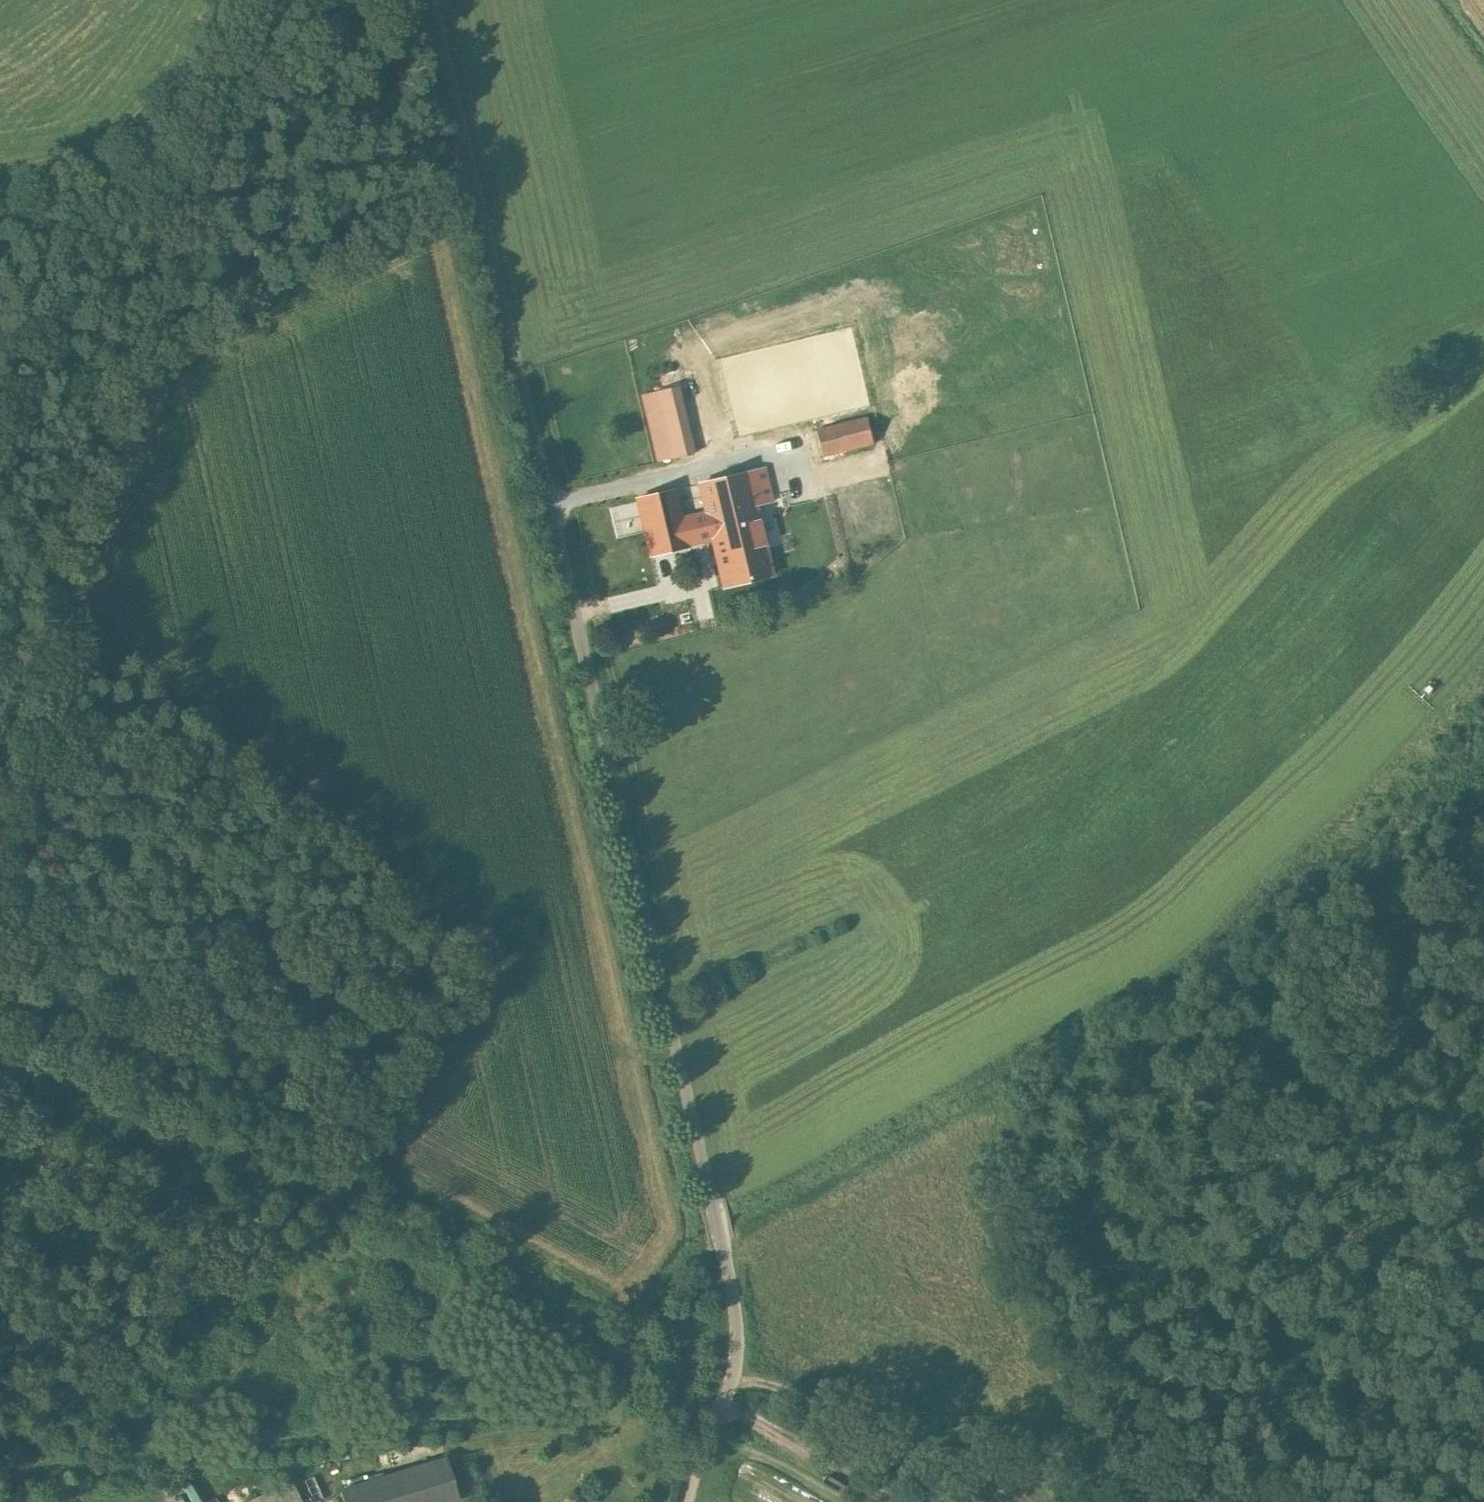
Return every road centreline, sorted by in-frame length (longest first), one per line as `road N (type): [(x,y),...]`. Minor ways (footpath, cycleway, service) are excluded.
road 1 (unclassified): [(685,1501),(695,1448),(723,1399),(738,1350),(733,1295),(432,0)]

